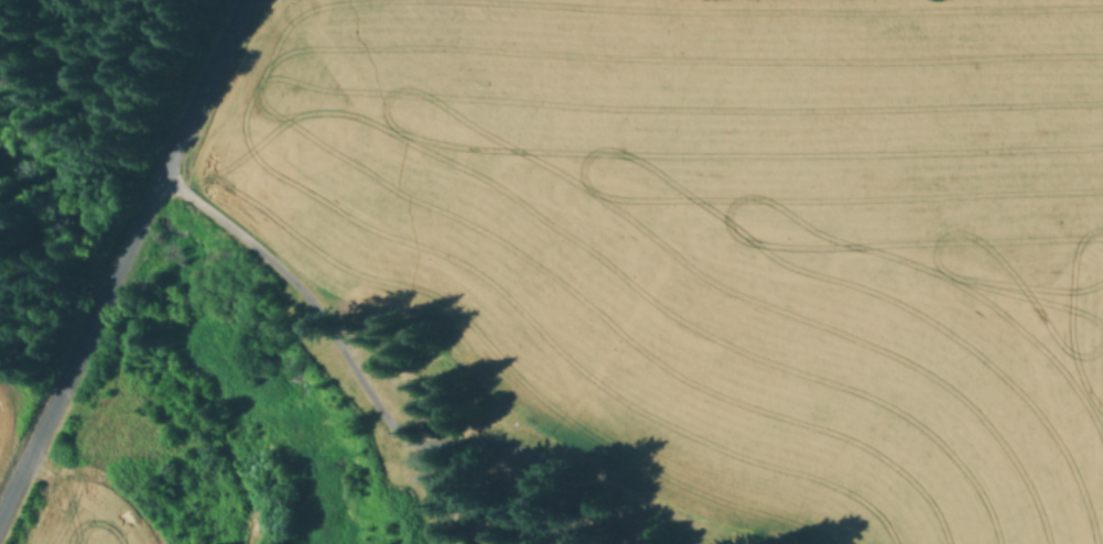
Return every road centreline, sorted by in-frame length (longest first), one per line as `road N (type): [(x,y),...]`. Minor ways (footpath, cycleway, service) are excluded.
road 1 (residential): [(246,0),(0,514)]
road 2 (track): [(29,454),(90,476),(118,455),(212,457),(235,470),(244,488),(244,543)]

